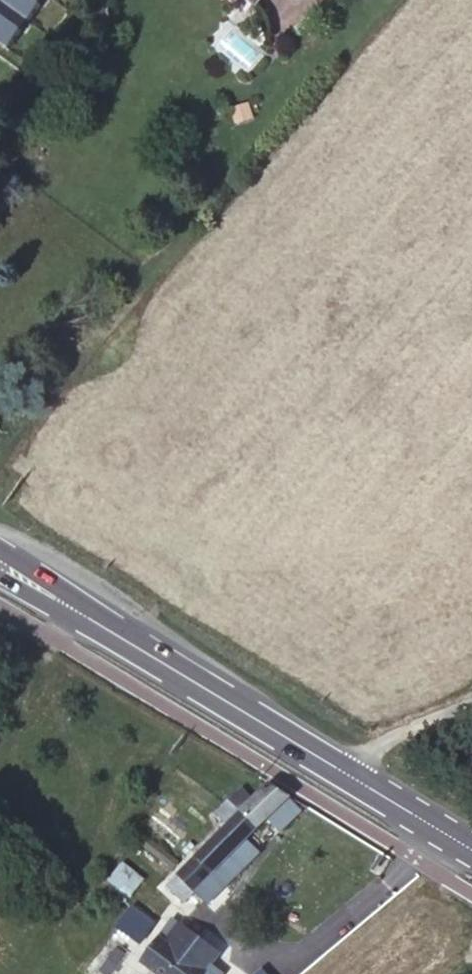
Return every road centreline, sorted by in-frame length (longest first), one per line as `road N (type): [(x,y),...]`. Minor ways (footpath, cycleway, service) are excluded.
road 1 (primary): [(0,564),(338,771)]
road 2 (primary): [(338,771),(471,851)]
road 3 (unclassified): [(471,704),(338,771)]

